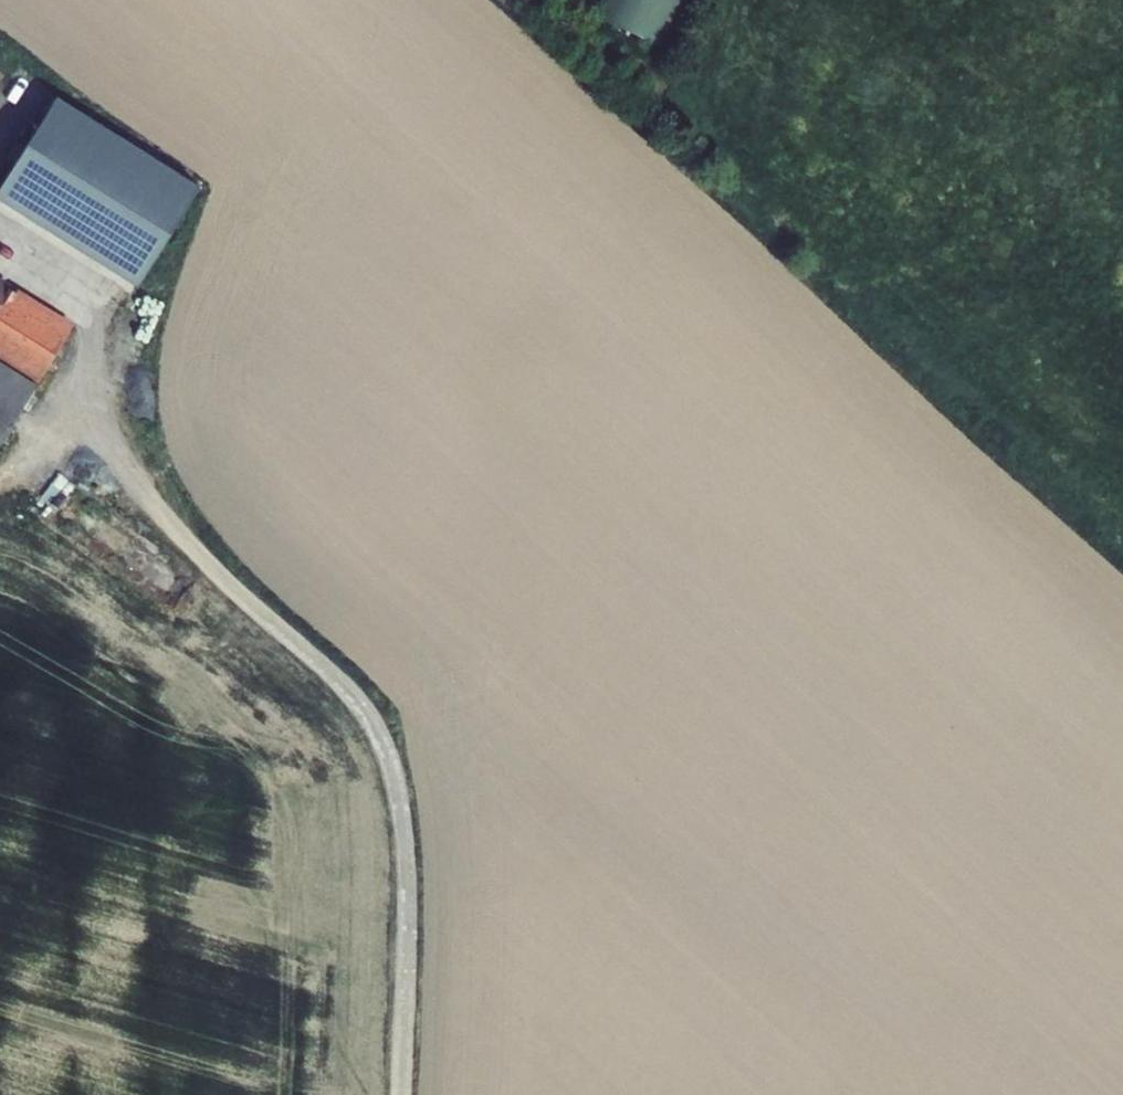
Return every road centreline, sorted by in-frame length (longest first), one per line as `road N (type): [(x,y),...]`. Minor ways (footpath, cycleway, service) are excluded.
road 1 (unclassified): [(400,1094),(404,856),(380,743),(342,684),(169,519),(140,482),(91,384)]

